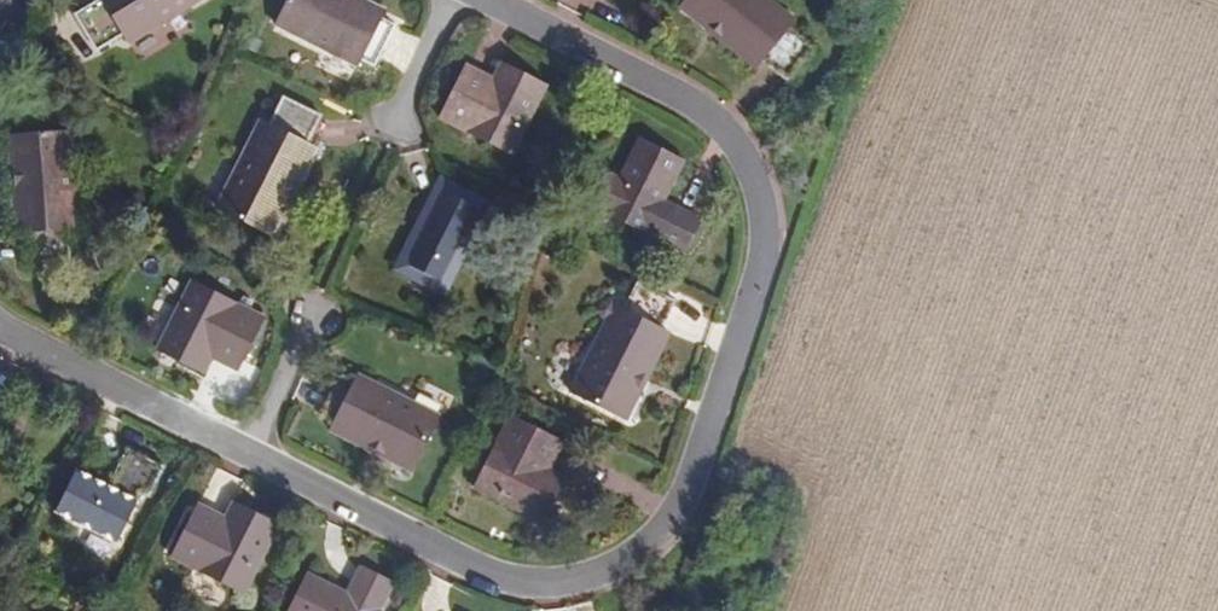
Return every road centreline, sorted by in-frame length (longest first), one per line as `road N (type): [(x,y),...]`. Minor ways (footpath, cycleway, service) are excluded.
road 1 (residential): [(489,0),(717,118),(759,195),(766,244),(671,525),(614,570),(553,586),(495,577),(251,453)]
road 2 (residential): [(251,453),(0,328)]
road 3 (residential): [(251,453),(313,313)]
road 4 (residential): [(455,0),(397,122)]

